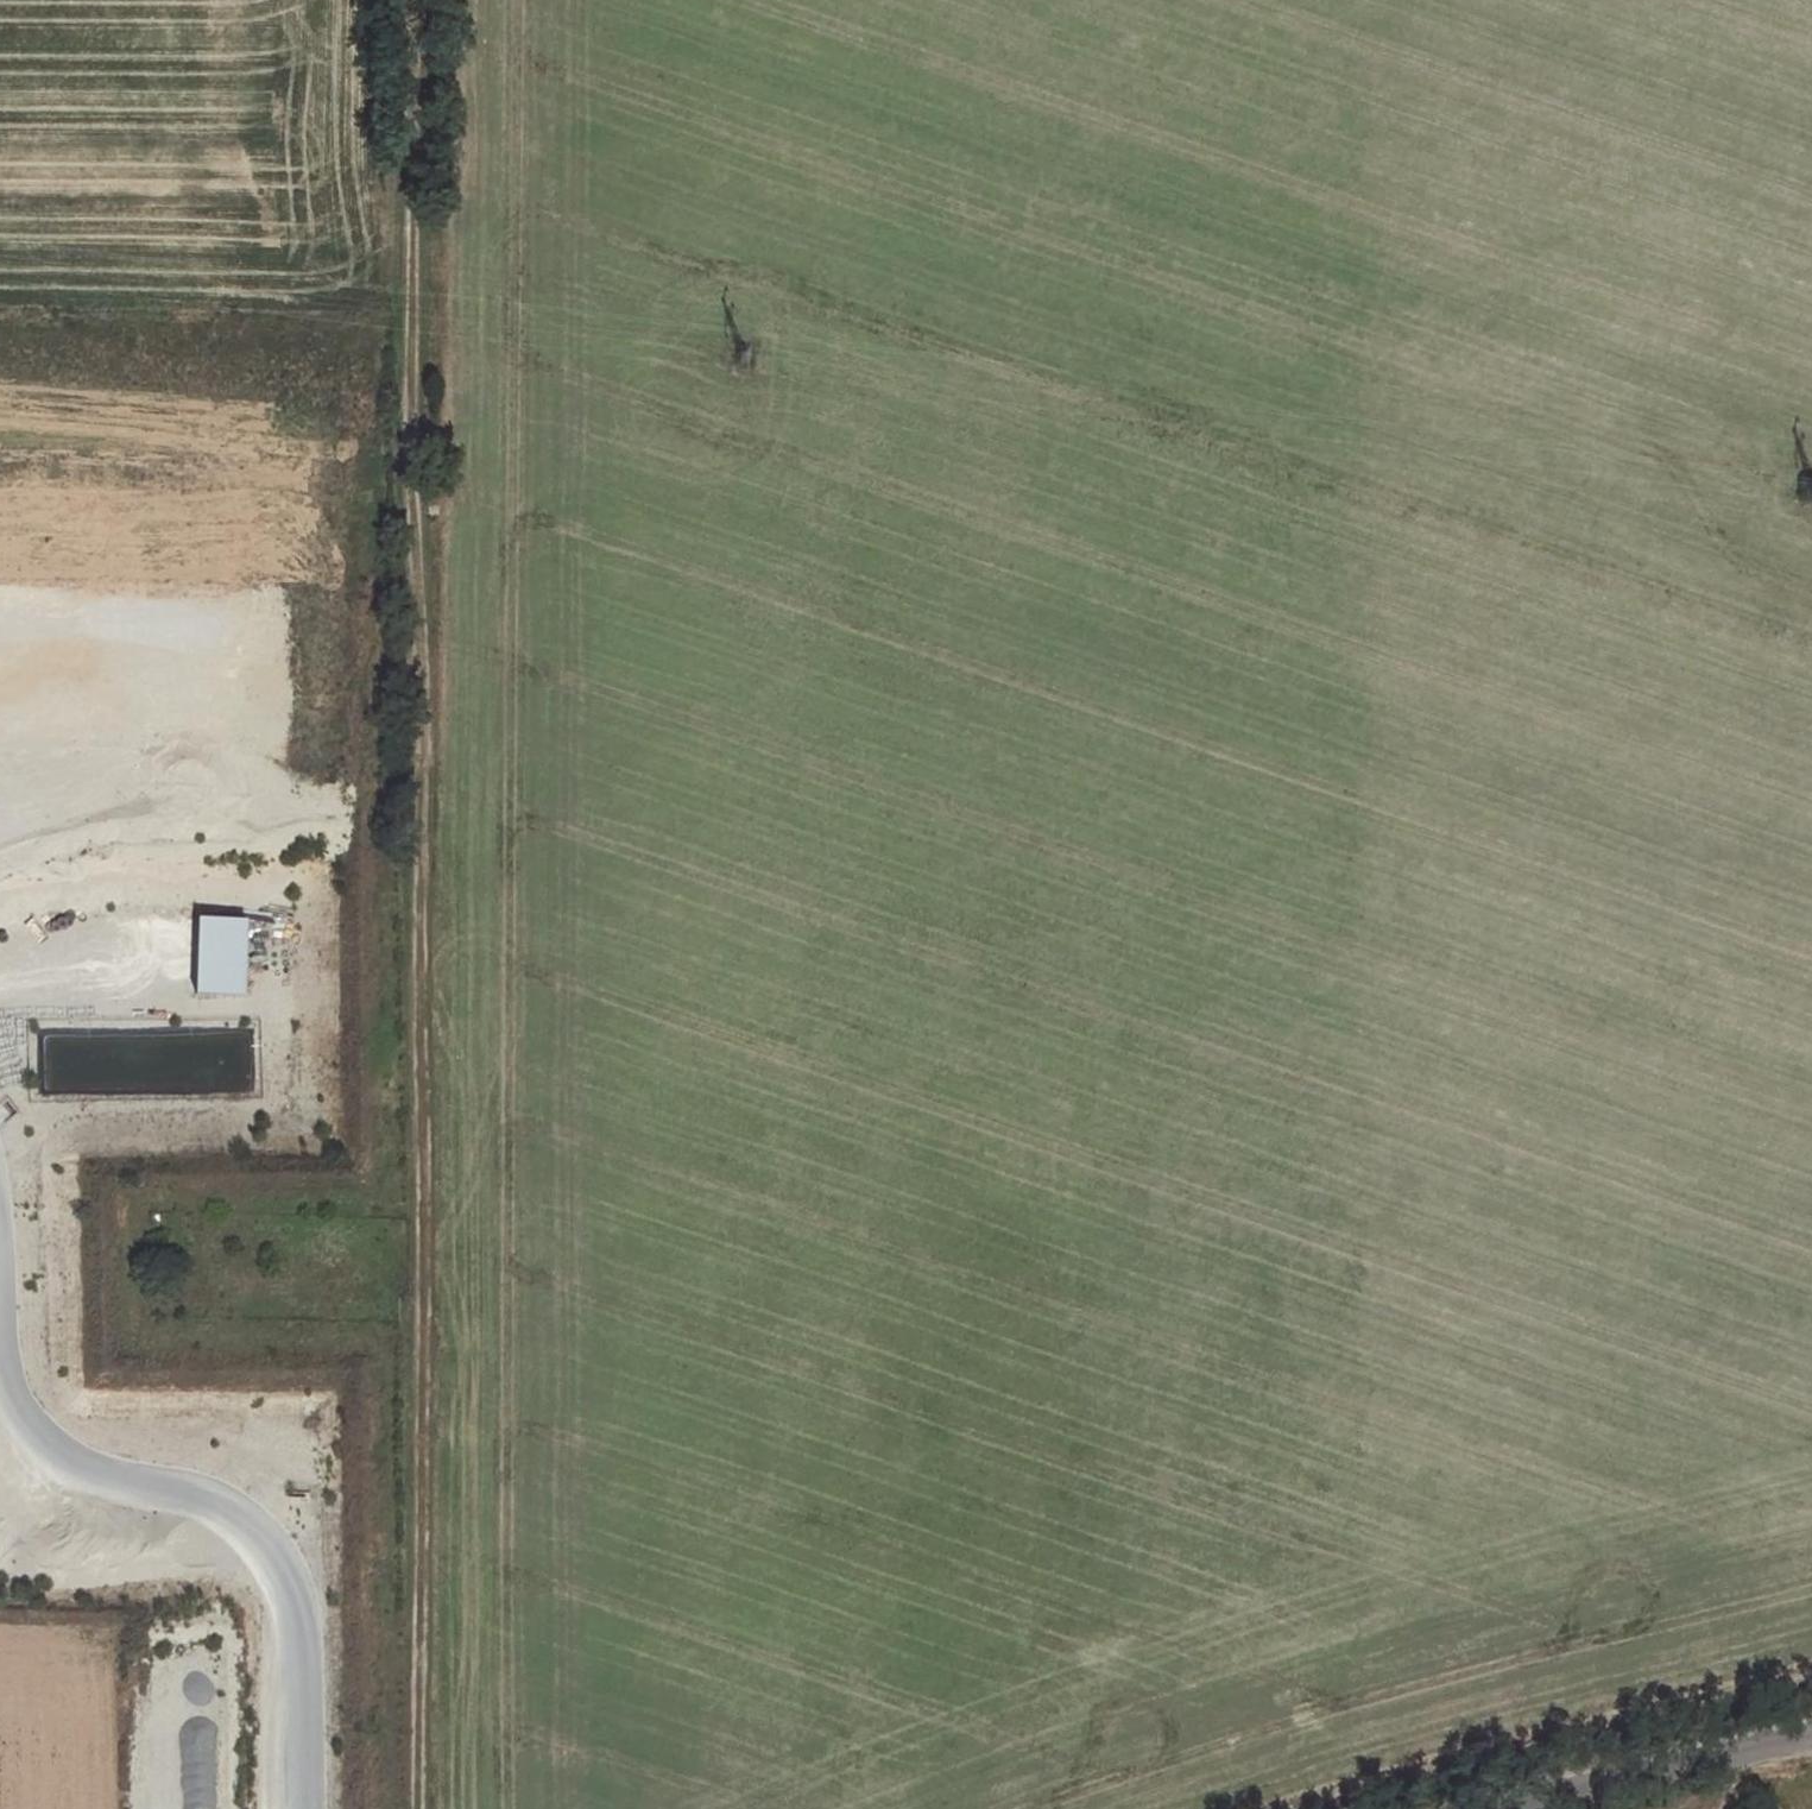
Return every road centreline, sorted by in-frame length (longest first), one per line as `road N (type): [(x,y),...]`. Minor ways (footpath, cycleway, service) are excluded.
road 1 (track): [(429,0),(418,522),(423,1808)]
road 2 (unclassified): [(1811,1737),(1538,1808)]

